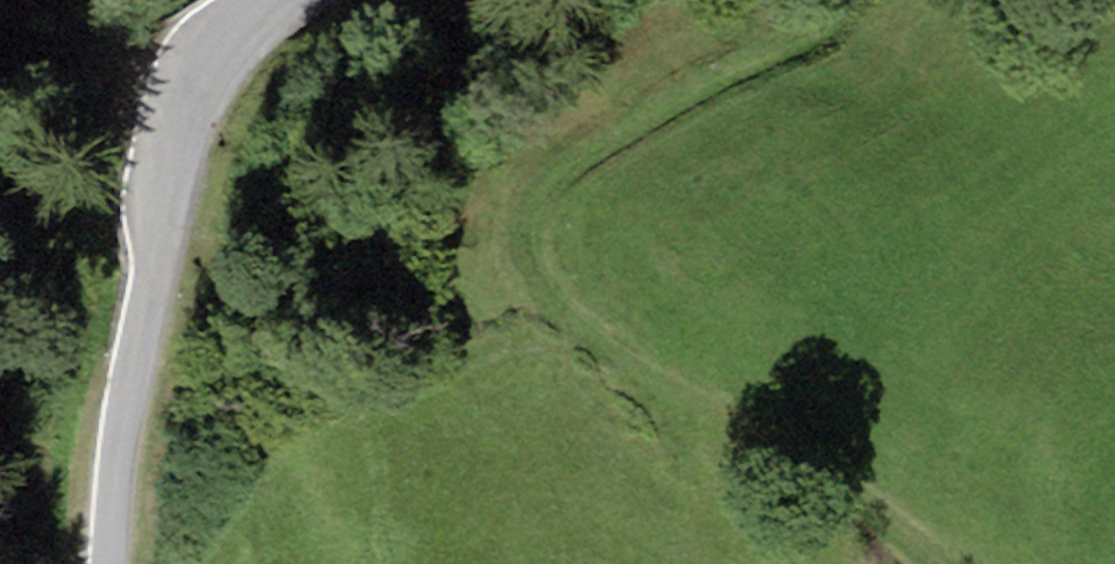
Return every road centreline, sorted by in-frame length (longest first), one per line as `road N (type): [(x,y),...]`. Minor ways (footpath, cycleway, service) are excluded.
road 1 (track): [(945,563),(793,450),(564,319),(533,279),(524,234),(534,193),(571,149),(830,0)]
road 2 (tertiary): [(103,563),(107,493),(161,177),(188,95),(230,39),(276,0)]

